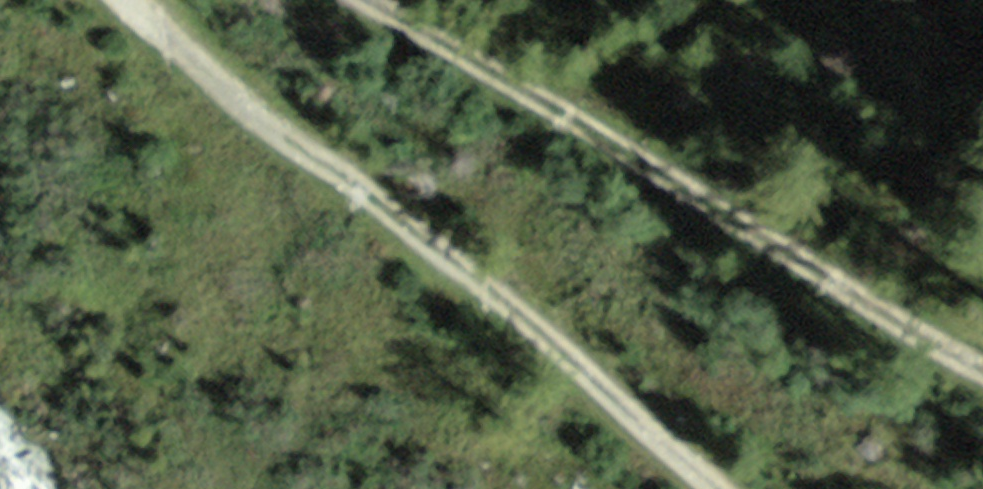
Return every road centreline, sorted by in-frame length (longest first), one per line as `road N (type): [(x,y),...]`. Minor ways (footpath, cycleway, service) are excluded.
road 1 (track): [(127,0),(272,134),(432,239),(720,488)]
road 2 (track): [(982,371),(579,121),(359,0)]

